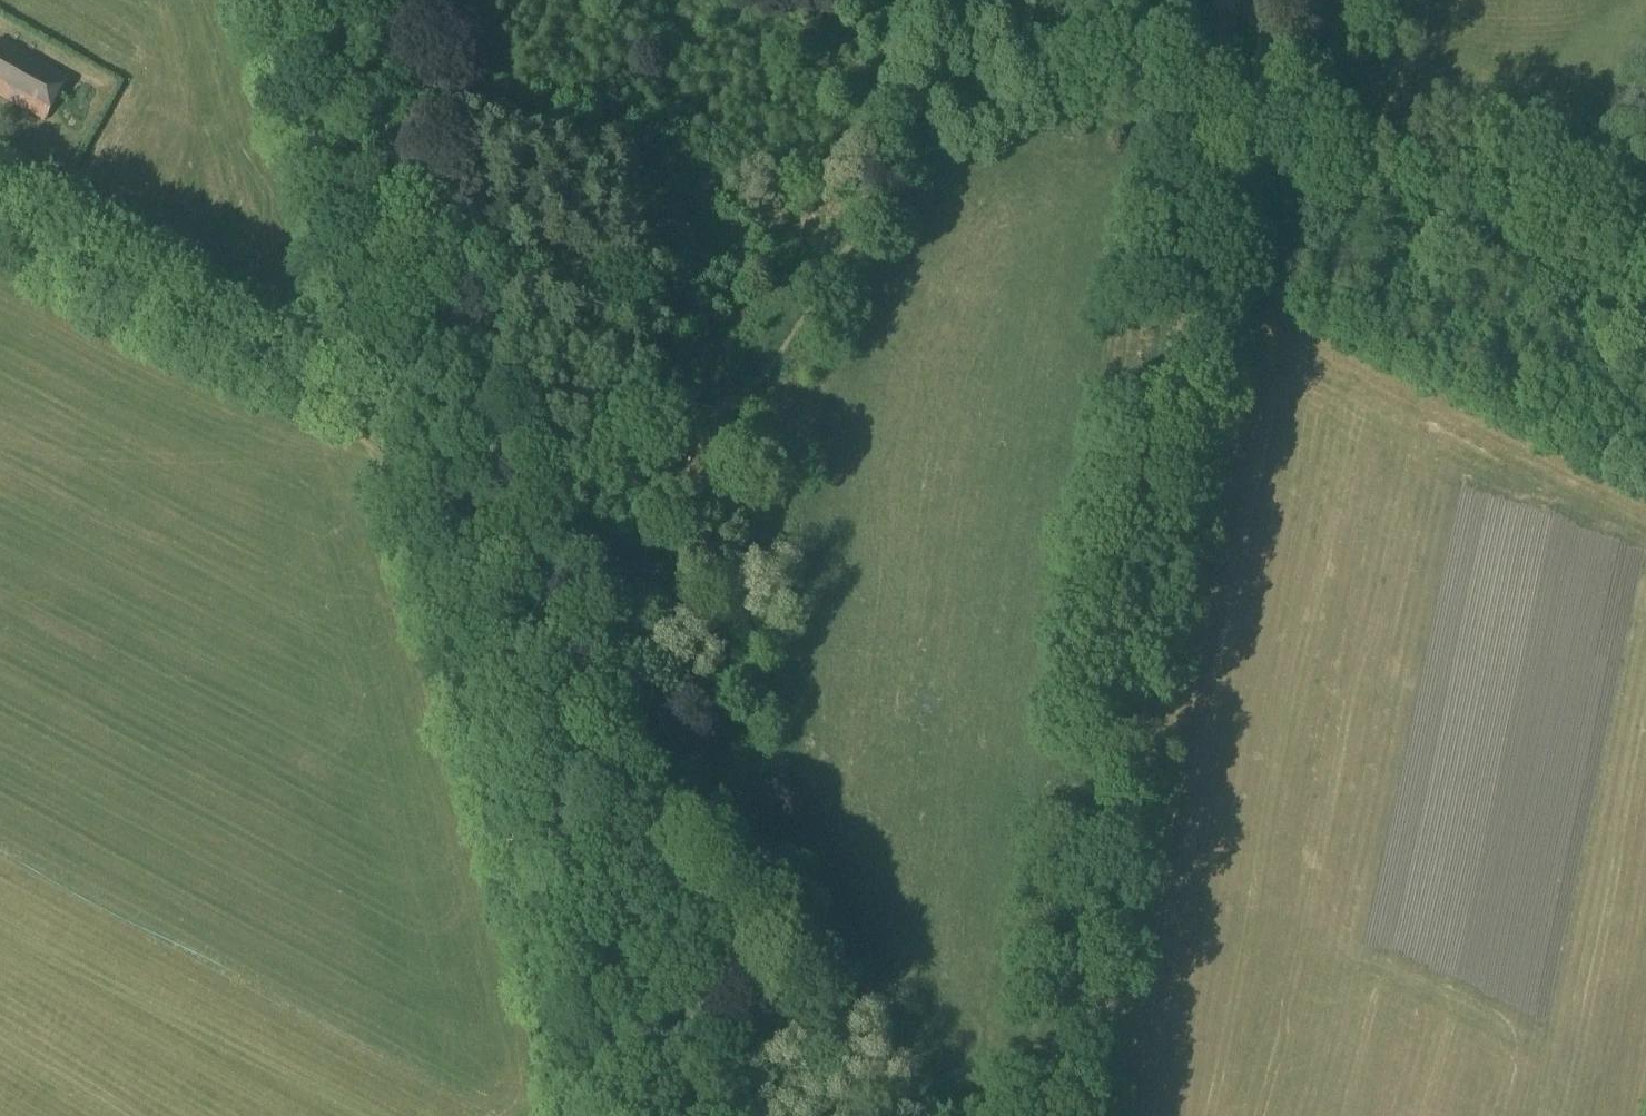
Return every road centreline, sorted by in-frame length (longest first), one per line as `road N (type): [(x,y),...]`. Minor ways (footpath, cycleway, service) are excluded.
road 1 (track): [(589,1115),(287,0)]

